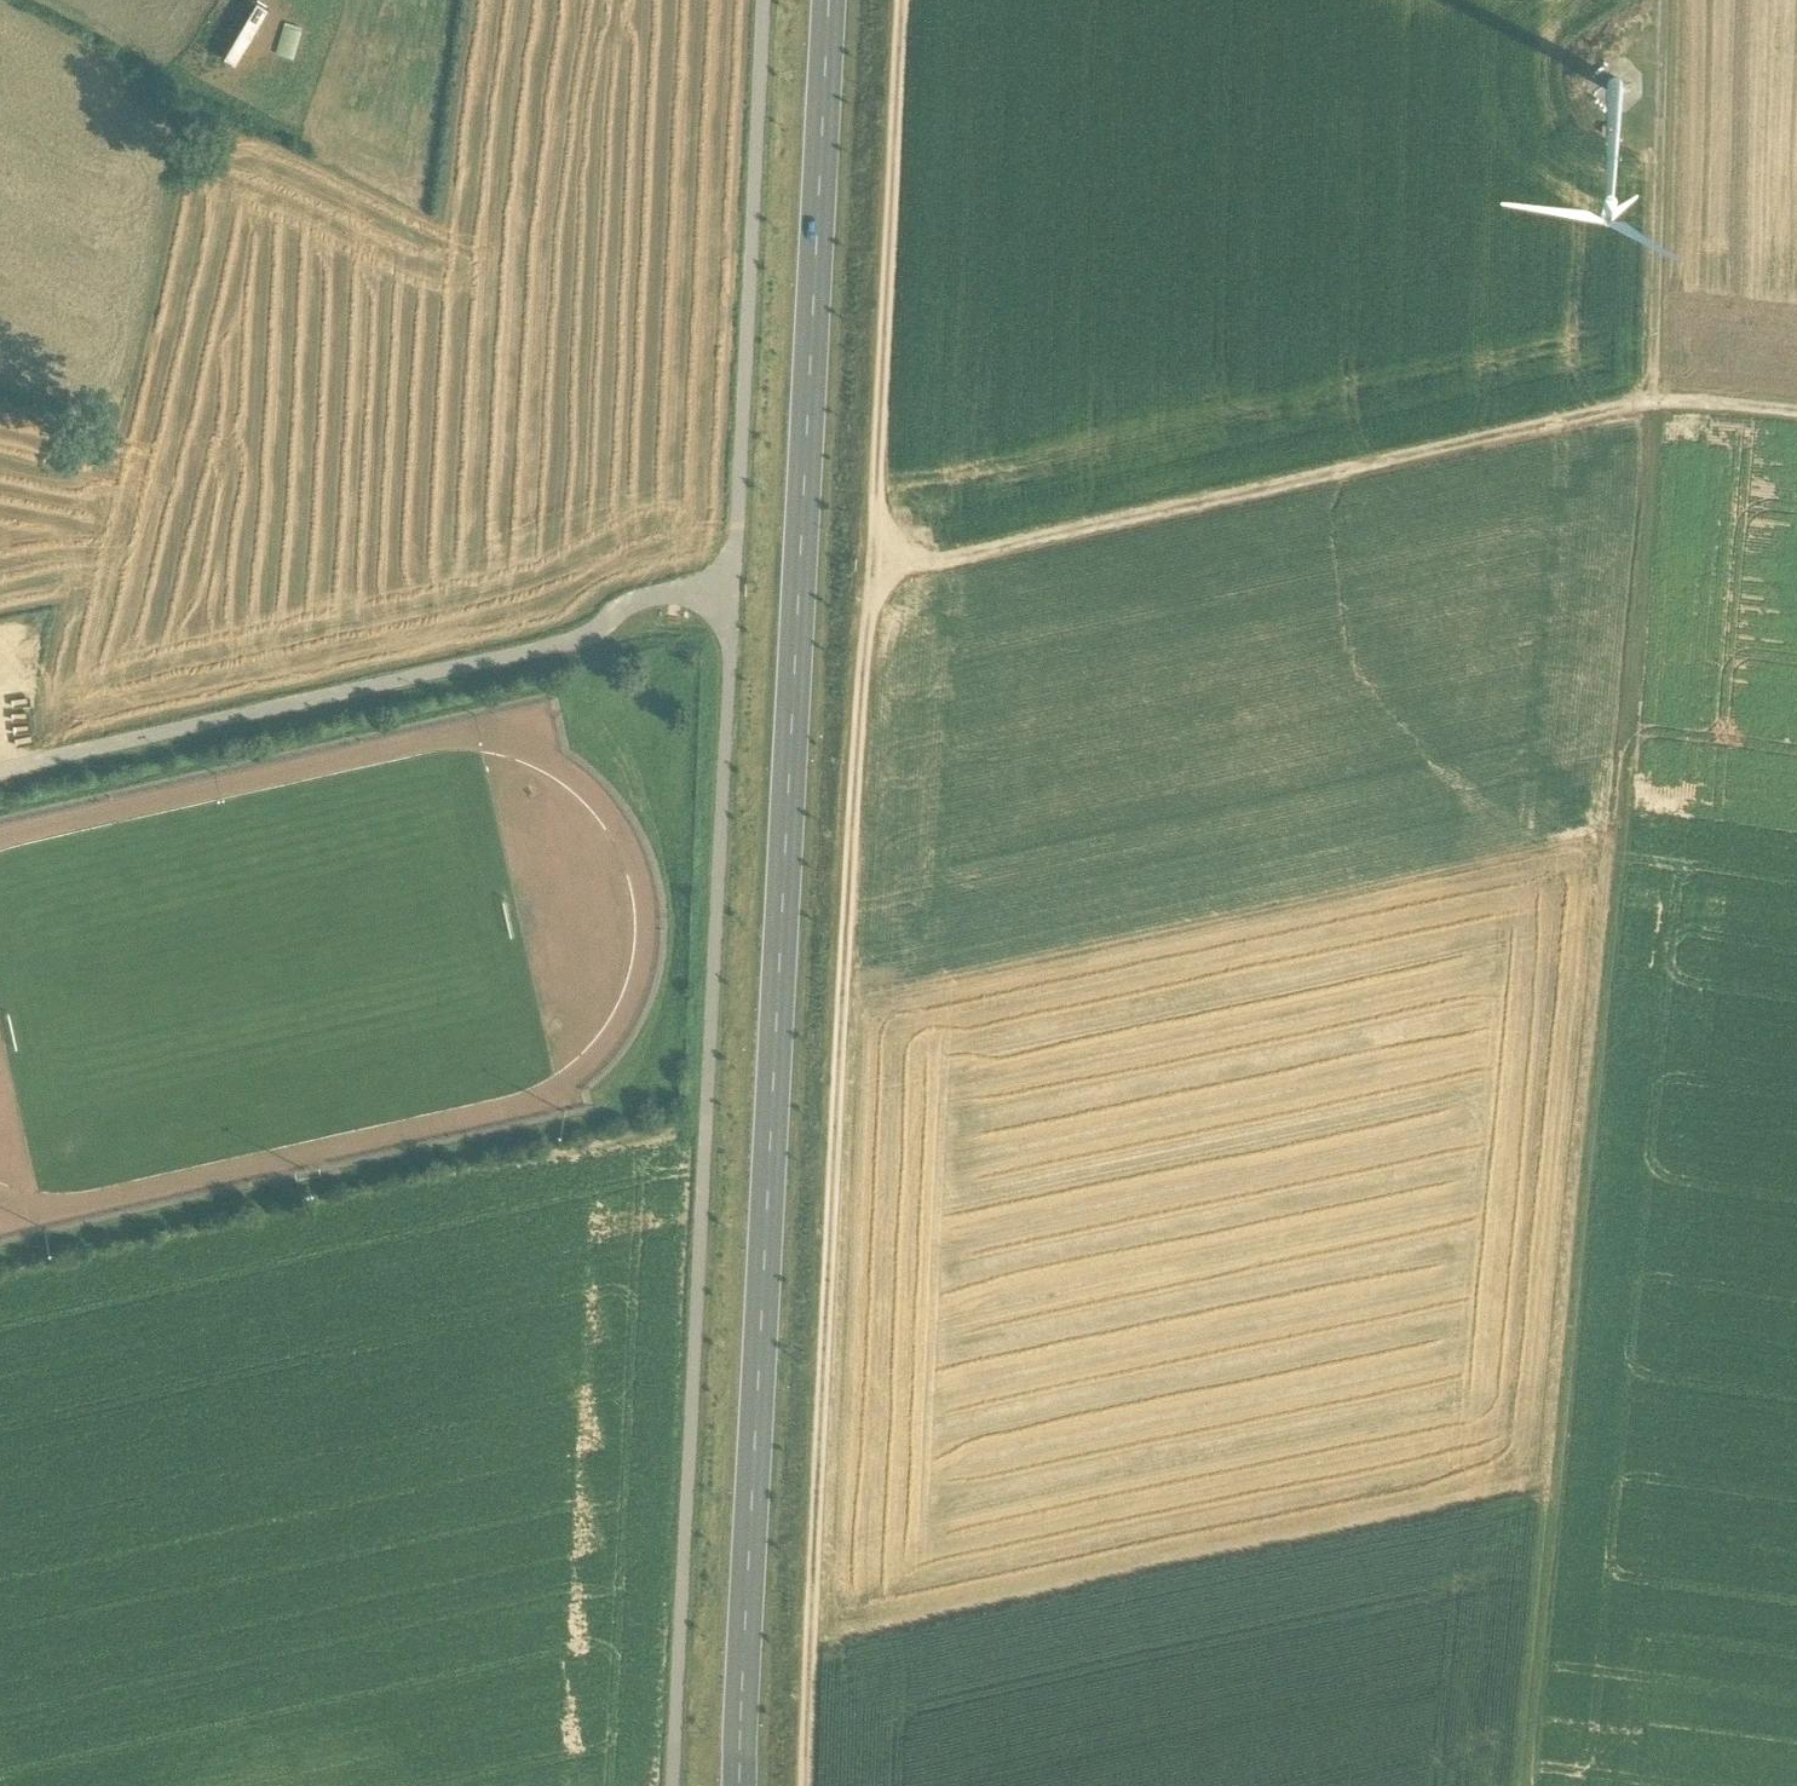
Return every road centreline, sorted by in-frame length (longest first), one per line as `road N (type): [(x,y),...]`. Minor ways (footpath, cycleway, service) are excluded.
road 1 (track): [(901,0),(875,558),(805,1642),(808,1785)]
road 2 (track): [(672,1785),(766,0)]
road 3 (secondary): [(737,1785),(830,0)]
road 4 (track): [(1655,394),(1653,562),(1569,1502),(1534,1785)]
road 5 (track): [(875,558),(948,555),(1655,394)]
road 6 (track): [(0,769),(585,636),(648,598),(731,588)]
road 7 (track): [(1655,394),(1664,0)]

